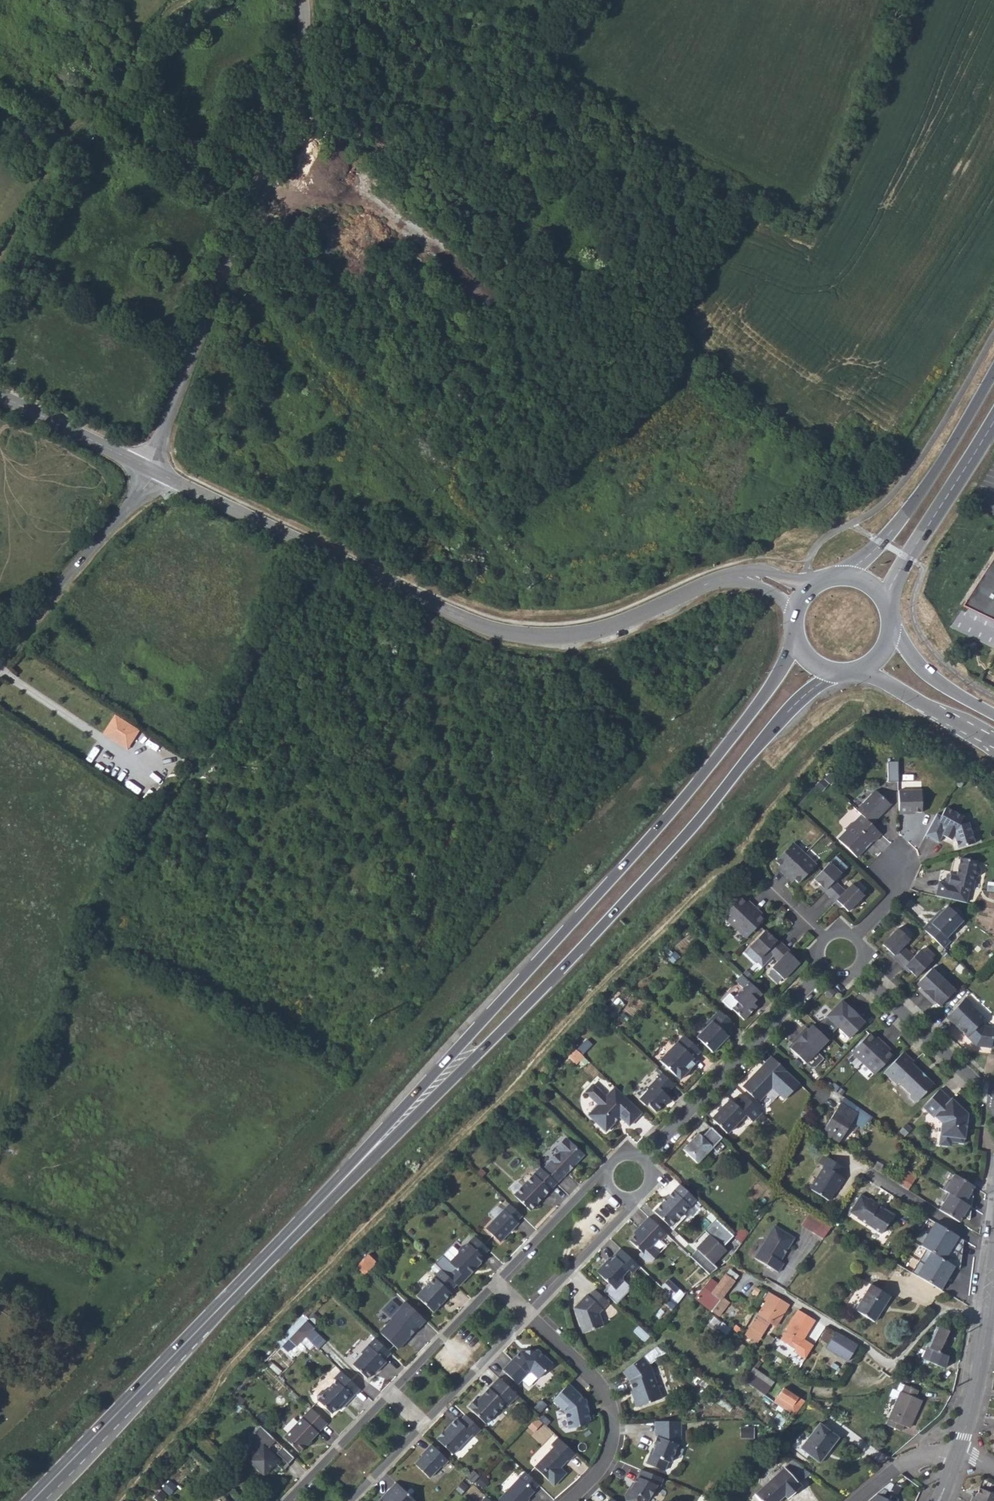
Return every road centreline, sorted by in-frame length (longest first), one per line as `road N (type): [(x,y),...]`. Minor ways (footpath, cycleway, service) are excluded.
road 1 (track): [(119,1500),(233,1363),(682,905),(729,868),(772,887)]
road 2 (secondary): [(354,1169),(520,1013),(766,735),(834,673)]
road 3 (tertiary): [(797,596),(735,575),(596,630),(510,633),(157,471)]
road 4 (secondary): [(796,644),(694,785),(354,1169)]
road 5 (unclassified): [(149,467),(294,98),(305,37),(300,0)]
road 6 (residential): [(497,1283),(290,1500)]
road 7 (residential): [(826,968),(642,1162)]
road 8 (secondary): [(354,1169),(173,1352)]
road 9 (residential): [(352,1500),(530,1315)]
road 10 (secondary): [(993,370),(933,475),(850,572)]
road 11 (residential): [(0,662),(157,471)]
road 12 (residential): [(988,1319),(942,1313),(897,1366),(866,1388),(823,1396),(789,1384)]
road 13 (residential): [(571,1500),(609,1455),(612,1411),(601,1385),(530,1315)]
road 14 (secondary): [(889,602),(904,559),(993,420)]
road 15 (secondary): [(173,1352),(29,1500)]
road 16 (secondary): [(51,1500),(124,1423),(173,1352)]
road 17 (residential): [(993,1095),(858,968)]
road 18 (tertiary): [(149,467),(0,394)]
road 19 (residential): [(530,1315),(642,1195)]
road 20 (residential): [(611,1168),(497,1283)]
road 21 (tertiary): [(865,669),(993,741)]
road 22 (residential): [(868,1174),(993,1251)]
road 23 (tertiary): [(959,1454),(988,1319)]
road 24 (tertiary): [(993,713),(926,672),(893,631)]

